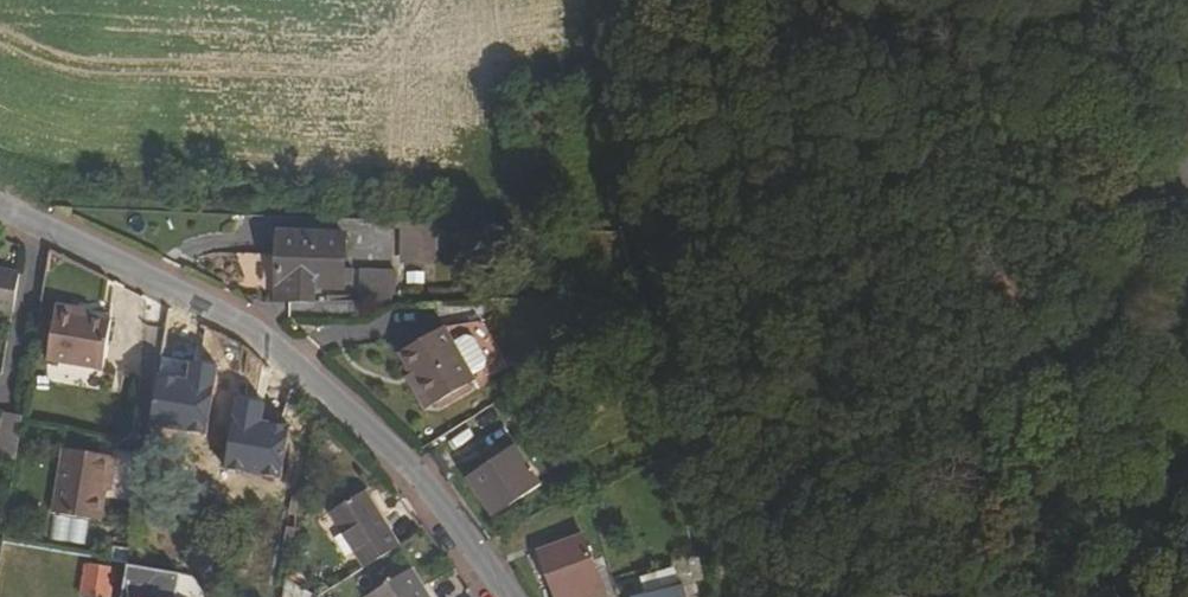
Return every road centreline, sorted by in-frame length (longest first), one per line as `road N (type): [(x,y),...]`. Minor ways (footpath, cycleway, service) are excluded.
road 1 (residential): [(498,596),(404,465),(220,314),(0,204)]
road 2 (residential): [(1187,173),(1165,139),(1184,0)]

